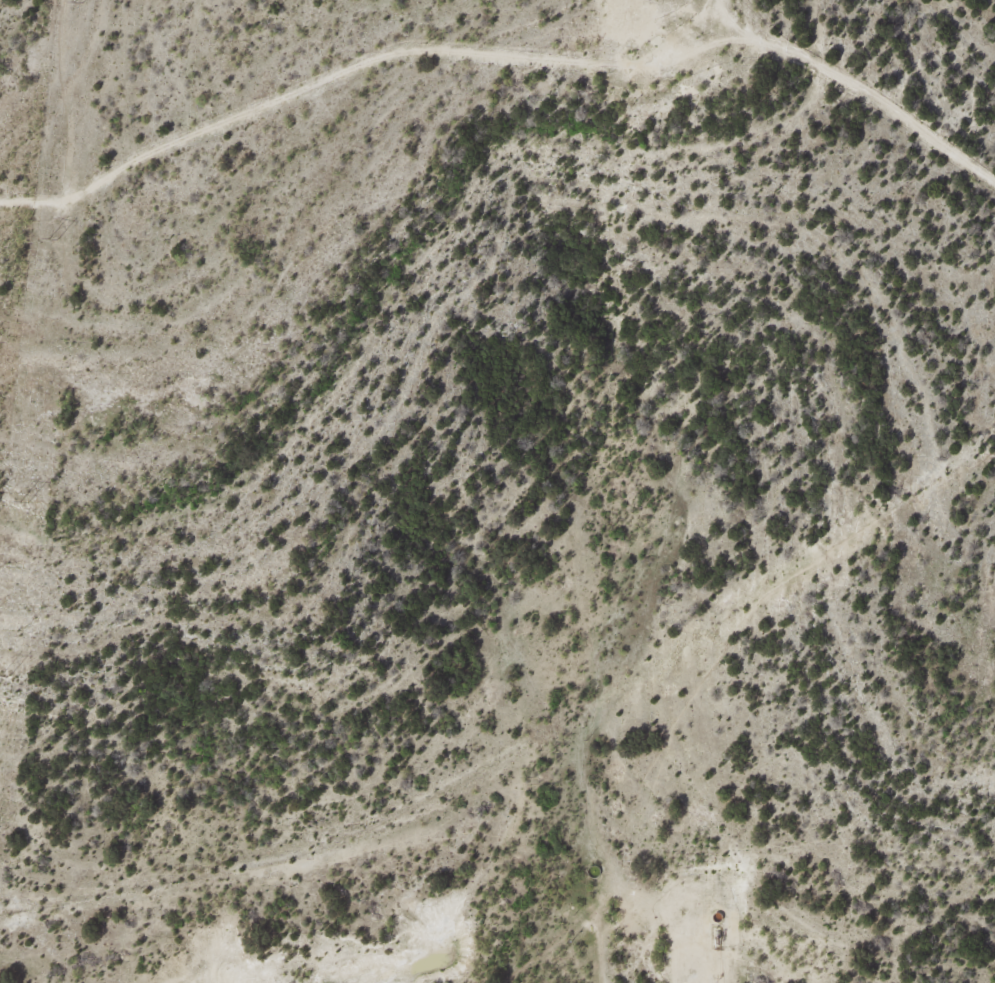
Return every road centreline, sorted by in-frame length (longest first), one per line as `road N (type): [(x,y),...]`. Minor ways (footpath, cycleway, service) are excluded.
road 1 (track): [(804,52),(994,191)]
road 2 (track): [(871,982),(994,945)]

